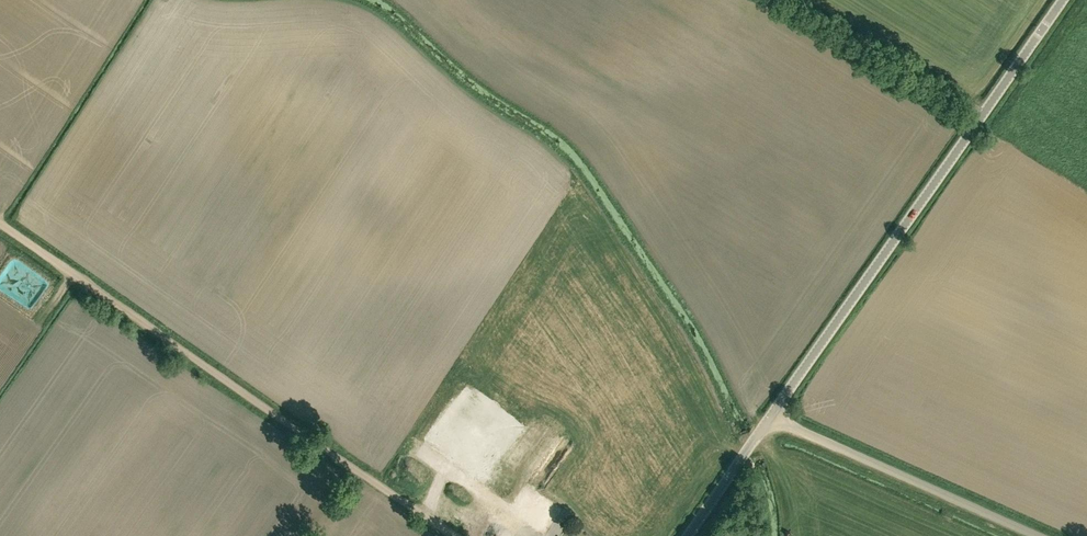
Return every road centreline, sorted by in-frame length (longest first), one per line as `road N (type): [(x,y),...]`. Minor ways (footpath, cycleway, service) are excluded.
road 1 (track): [(0,222),(447,535)]
road 2 (unclassified): [(768,422),(1063,0)]
road 3 (unclassified): [(1028,535),(768,422)]
road 4 (unclassified): [(687,535),(768,422)]

